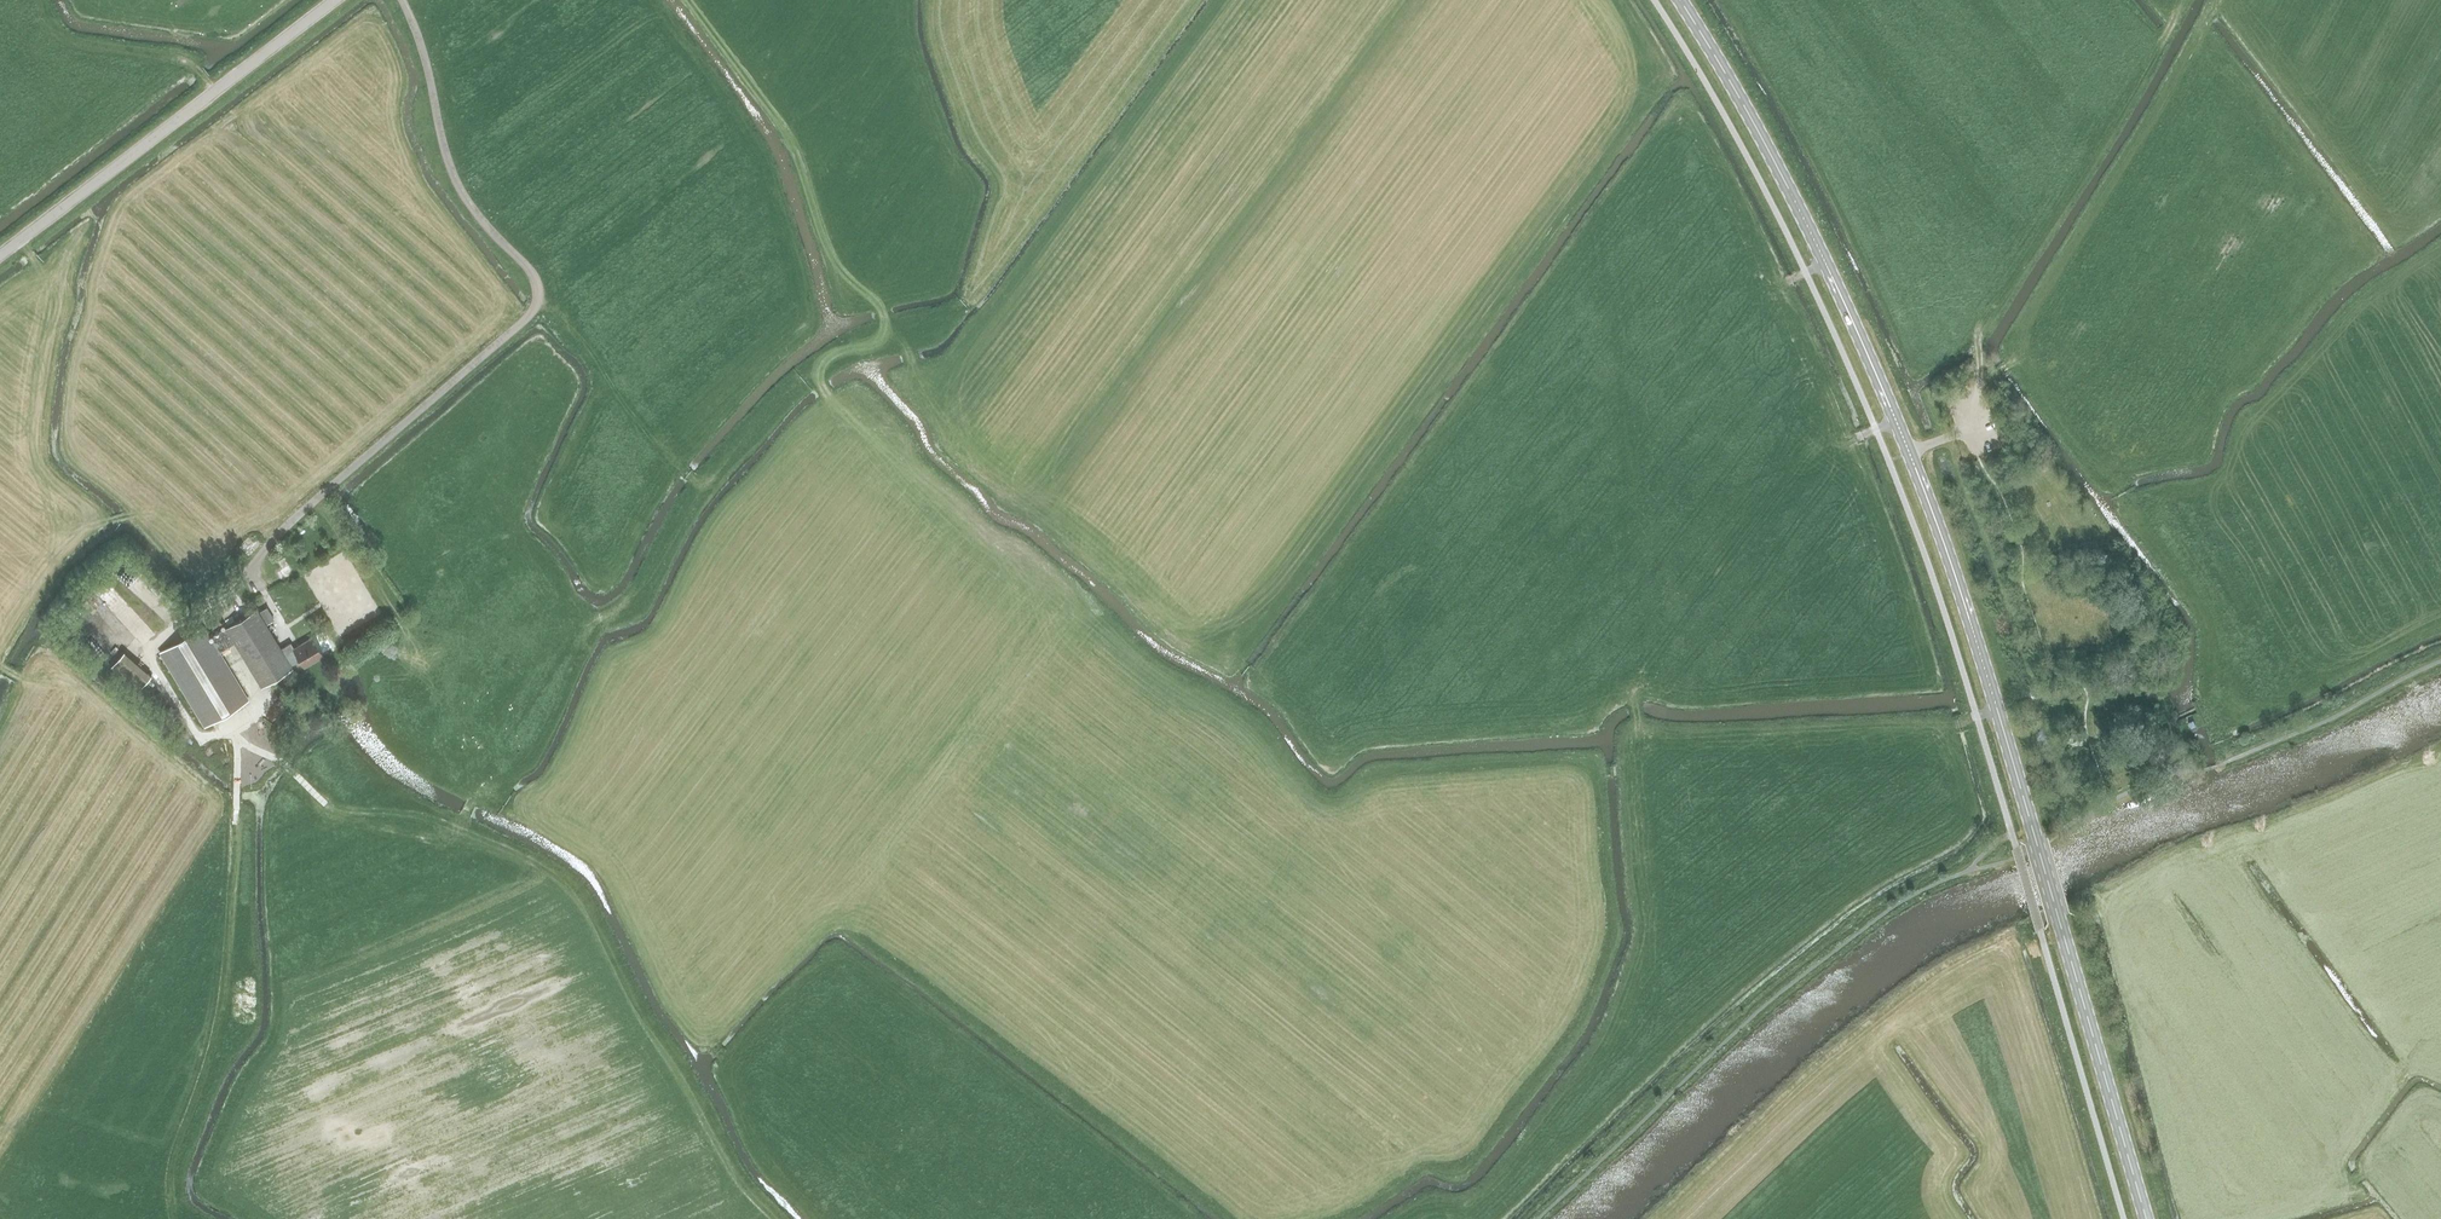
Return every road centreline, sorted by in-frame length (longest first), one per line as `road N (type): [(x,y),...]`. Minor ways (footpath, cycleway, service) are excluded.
road 1 (primary): [(2147,1218),(1933,515),(1834,281),(1681,0)]
road 2 (tertiary): [(0,255),(335,0)]

